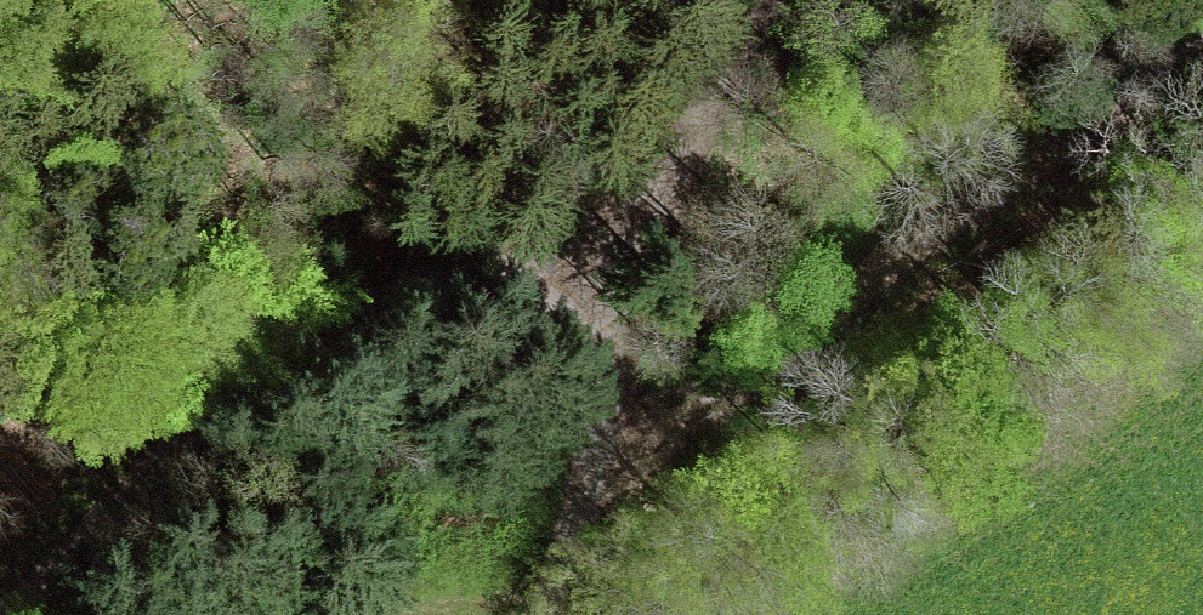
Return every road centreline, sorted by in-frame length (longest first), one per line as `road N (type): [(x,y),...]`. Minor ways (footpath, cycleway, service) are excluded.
road 1 (track): [(10,614),(515,249),(567,241),(619,262),(629,321),(544,614)]
road 2 (track): [(583,488),(901,242),(1202,26)]
road 3 (track): [(619,262),(739,0)]

